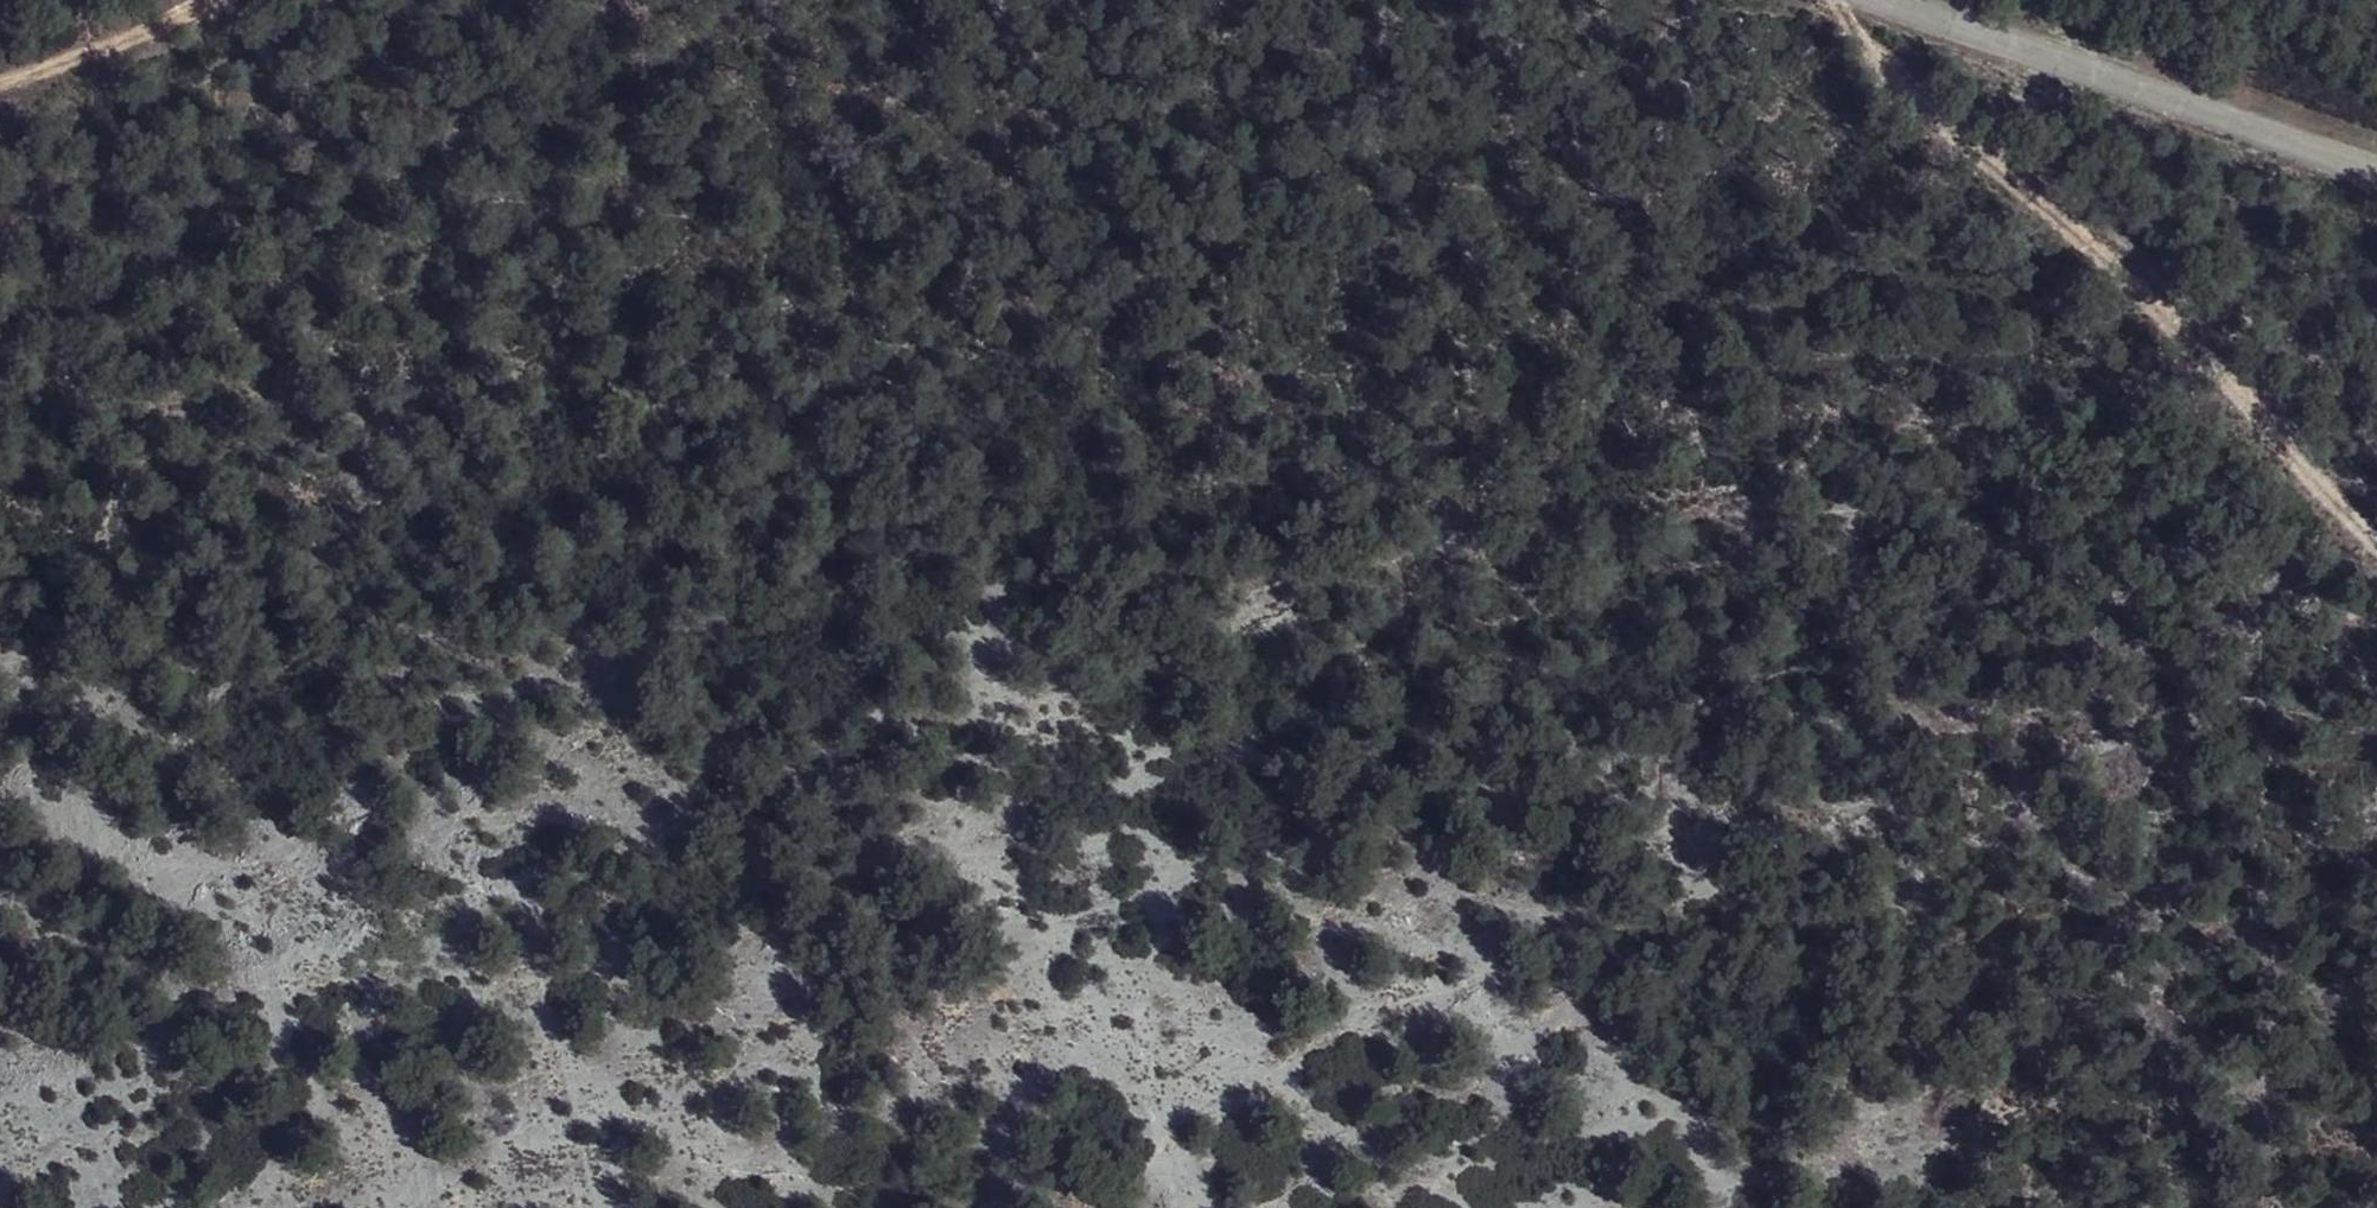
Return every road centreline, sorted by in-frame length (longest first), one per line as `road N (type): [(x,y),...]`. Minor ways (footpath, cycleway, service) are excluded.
road 1 (track): [(1840,0),(2376,535)]
road 2 (unclassified): [(2376,165),(1907,0)]

